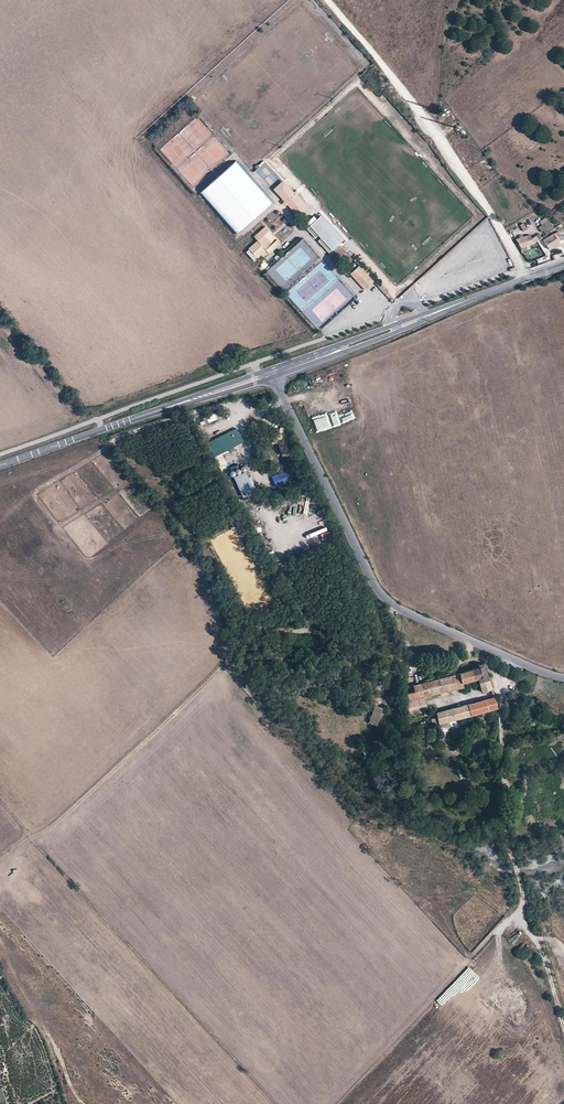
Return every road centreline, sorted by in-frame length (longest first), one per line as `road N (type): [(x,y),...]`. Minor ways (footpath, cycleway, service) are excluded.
road 1 (track): [(458,634),(470,652),(457,660),(405,660),(322,623),(254,631),(44,834),(0,860)]
road 2 (unclassified): [(271,374),(391,601),(563,677)]
road 3 (track): [(563,1024),(525,921),(507,831),(501,715),(513,657)]
road 4 (track): [(328,0),(429,121),(529,277)]
road 5 (tertiary): [(271,374),(563,265)]
road 6 (tertiary): [(0,465),(271,374)]

